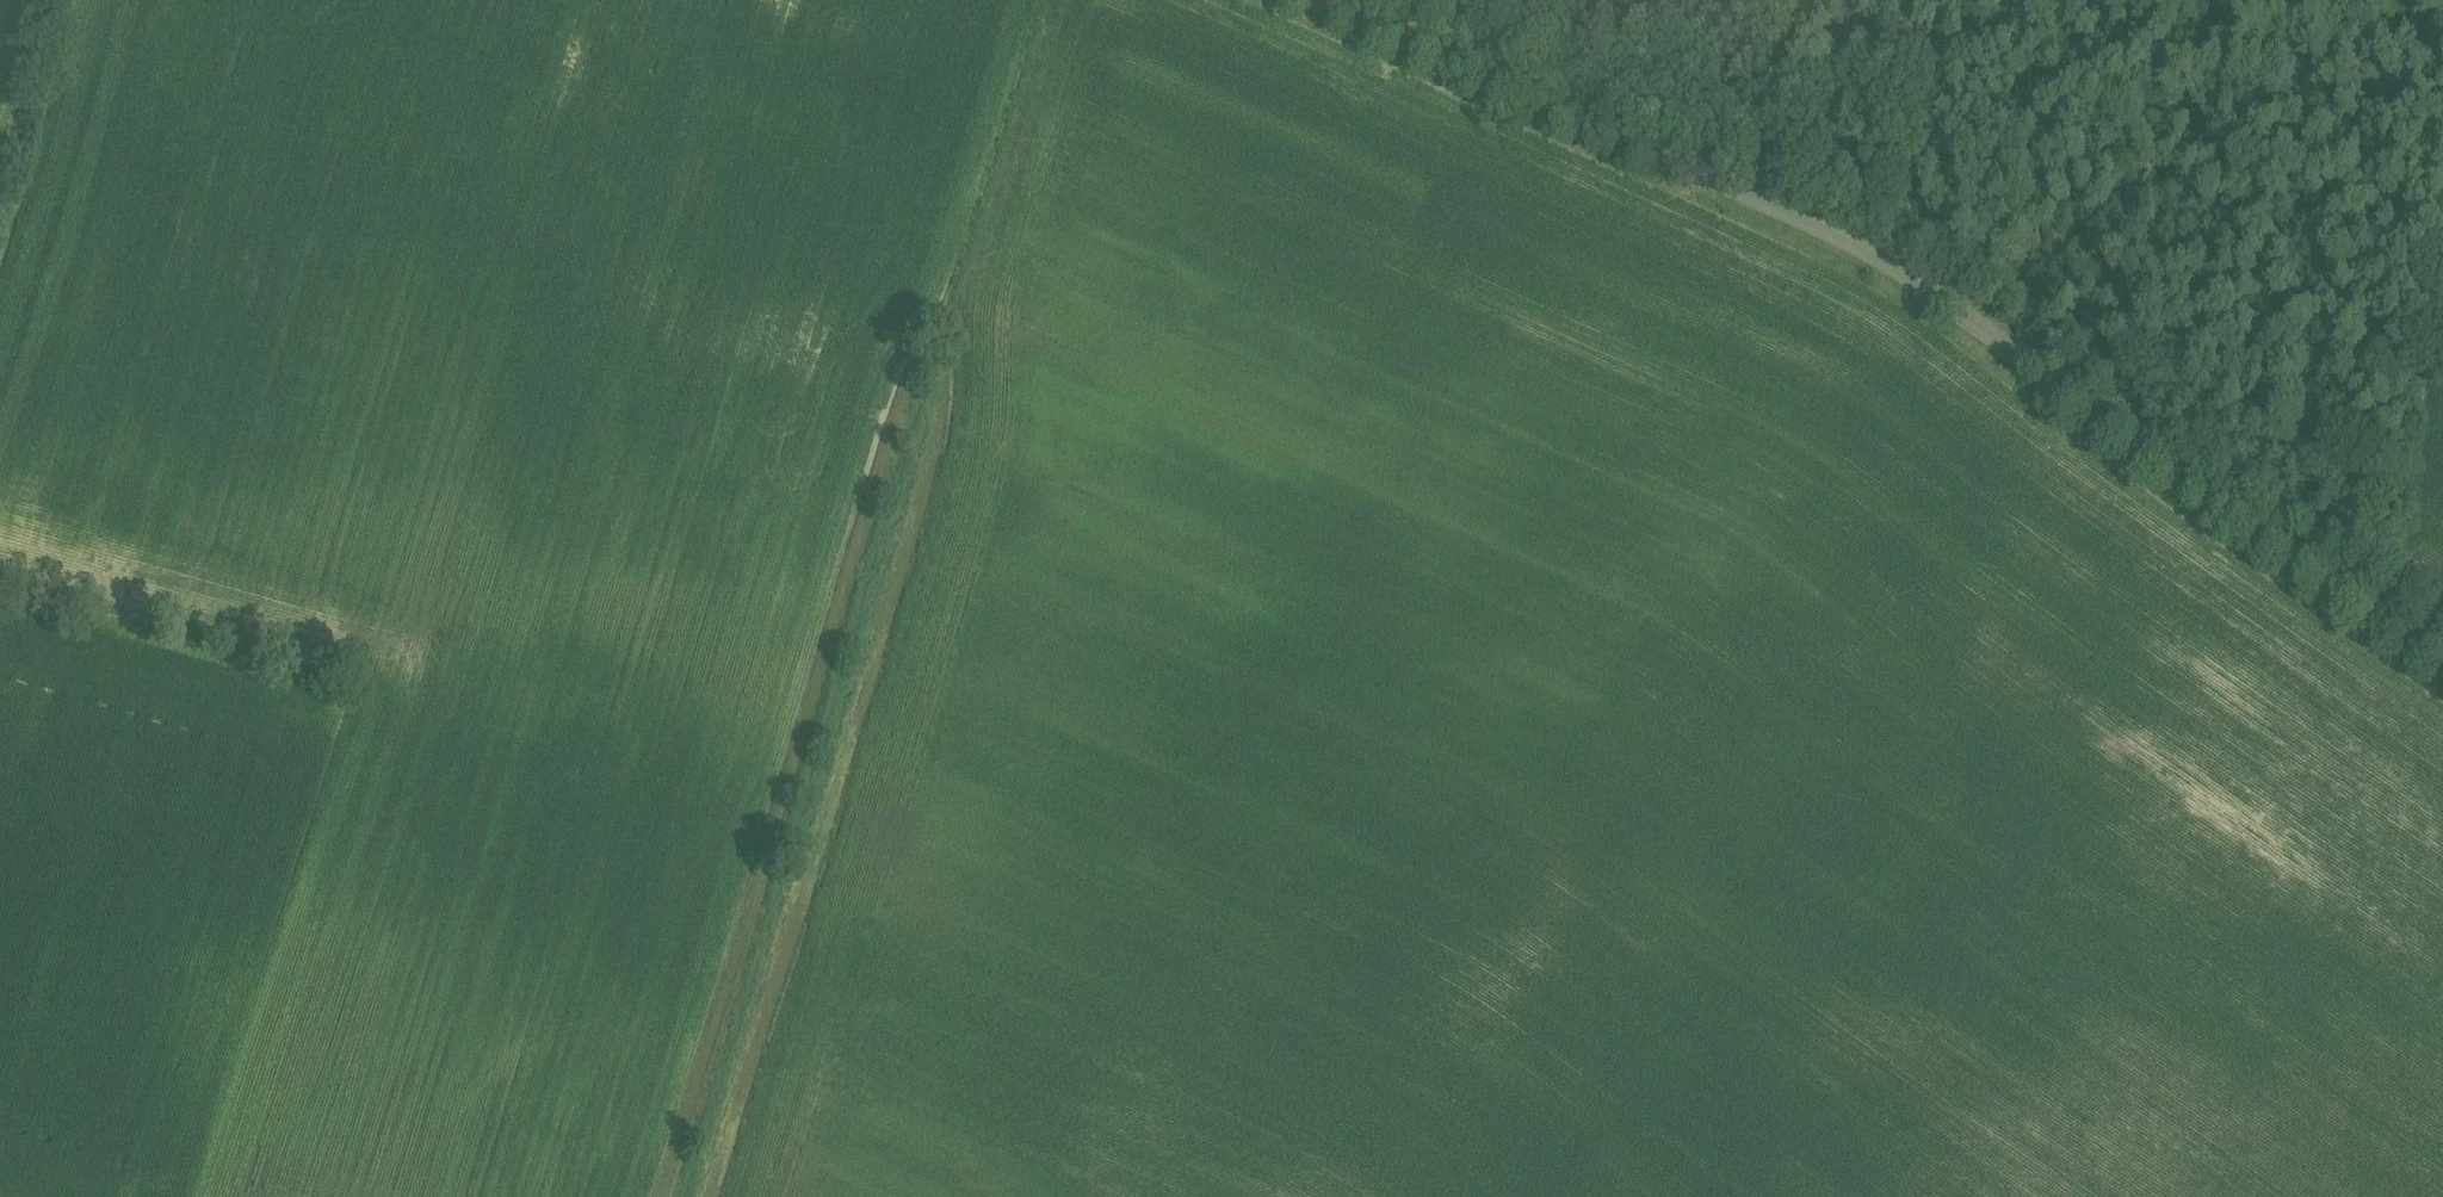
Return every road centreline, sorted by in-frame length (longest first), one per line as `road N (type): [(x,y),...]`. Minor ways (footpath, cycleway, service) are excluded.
road 1 (unclassified): [(2442,658),(1906,278),(1317,0)]
road 2 (track): [(45,0),(0,144)]

